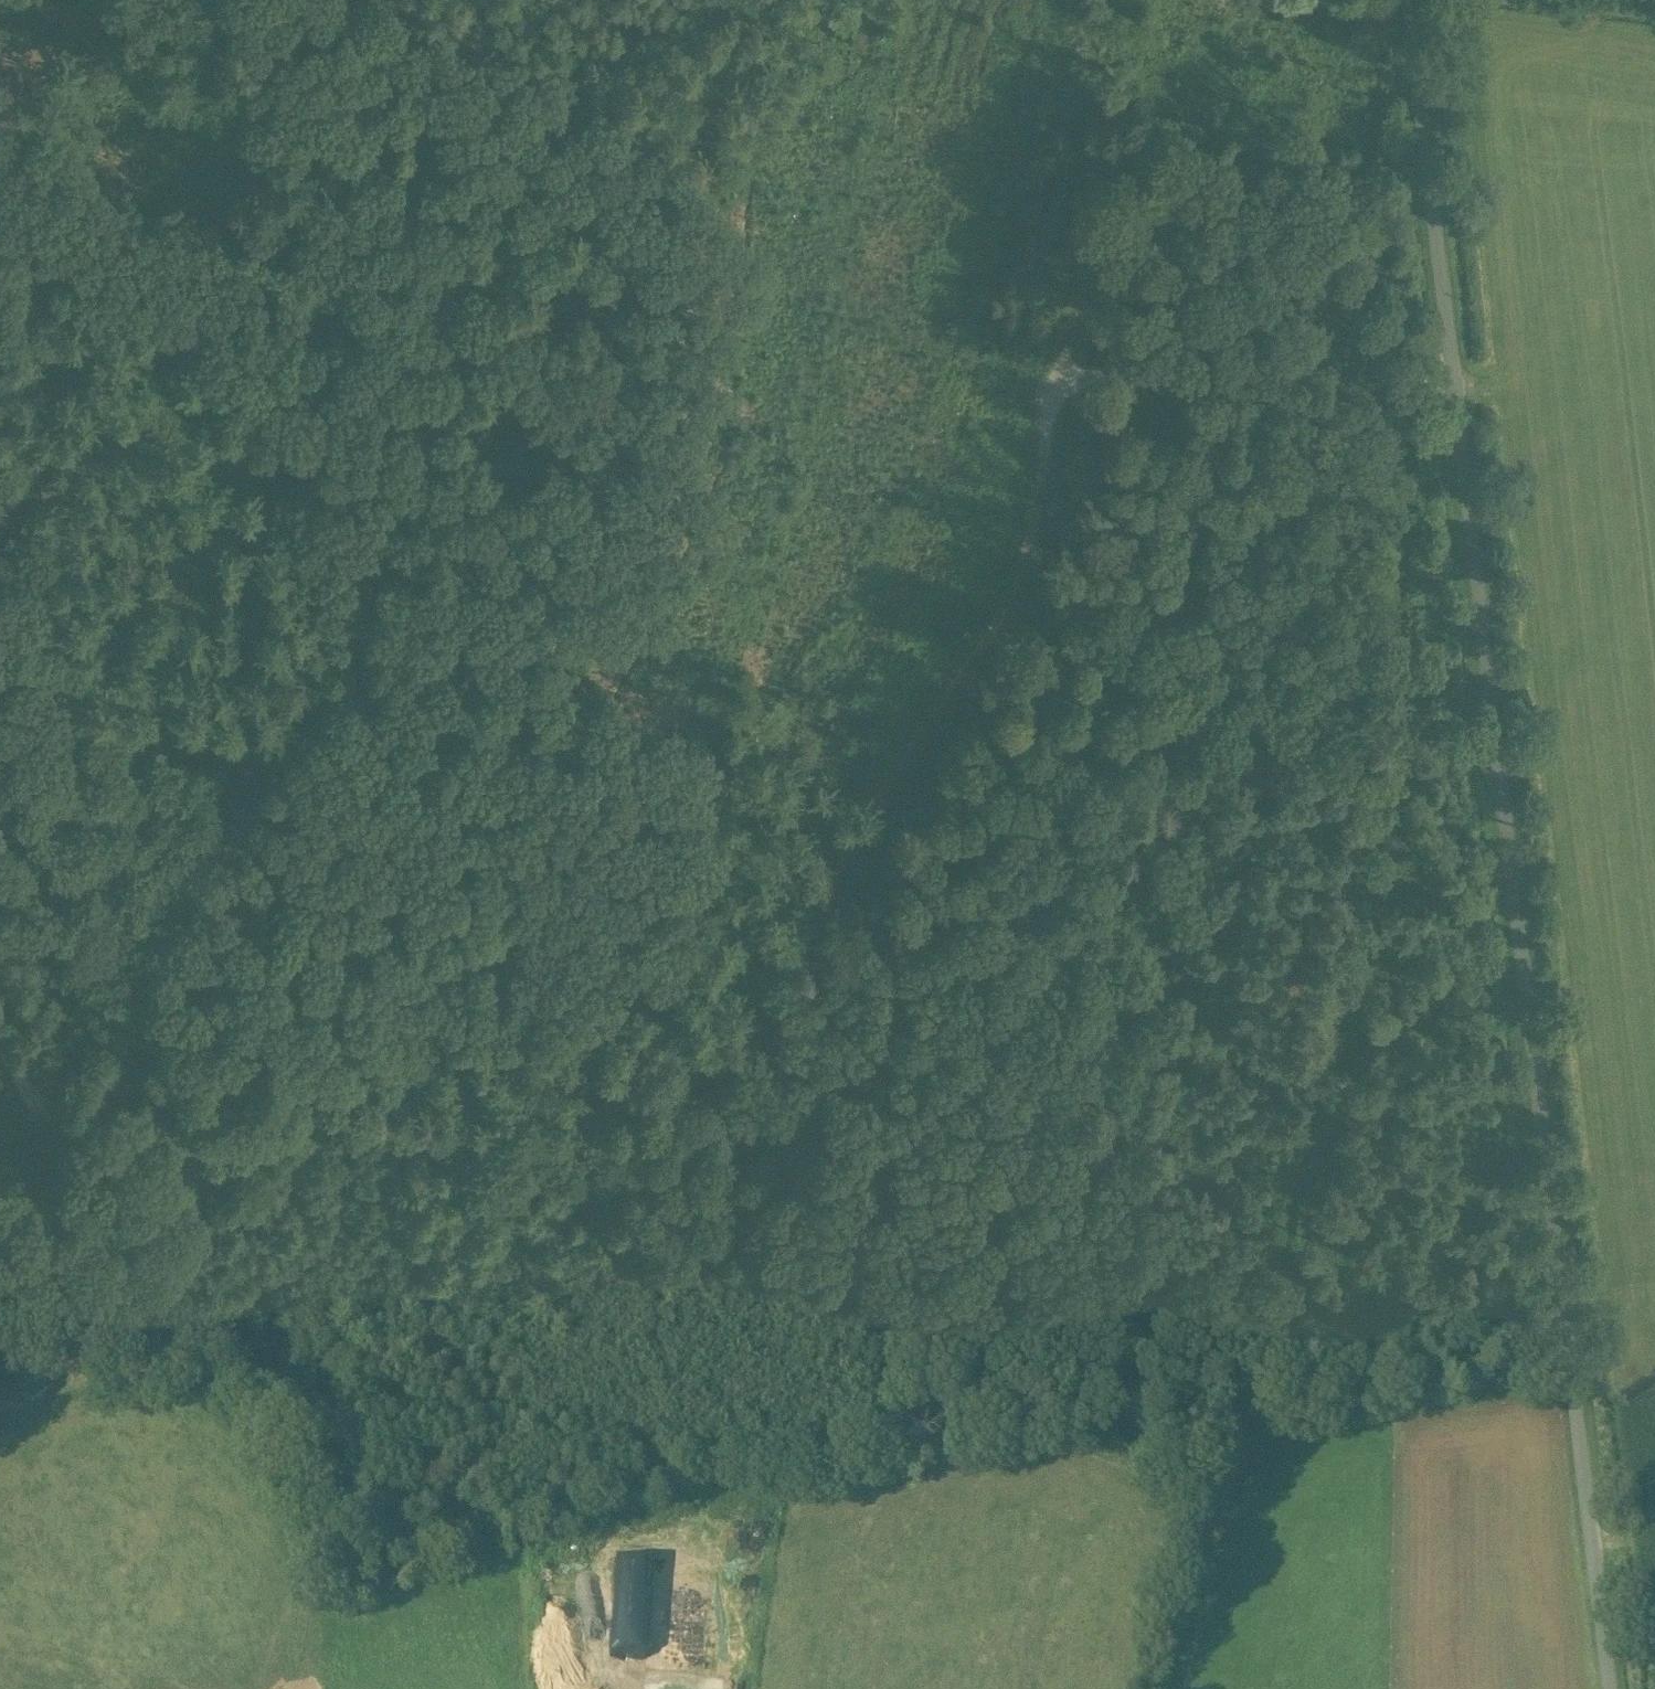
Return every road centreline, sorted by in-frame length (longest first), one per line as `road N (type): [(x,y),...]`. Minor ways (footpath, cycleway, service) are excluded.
road 1 (track): [(1452,385),(1092,379),(1072,386),(1058,407),(1032,540),(863,894),(797,966),(719,1024),(621,1070),(226,1062),(48,1095),(31,1087),(0,1028)]
road 2 (unclassified): [(1406,0),(1610,1688)]

